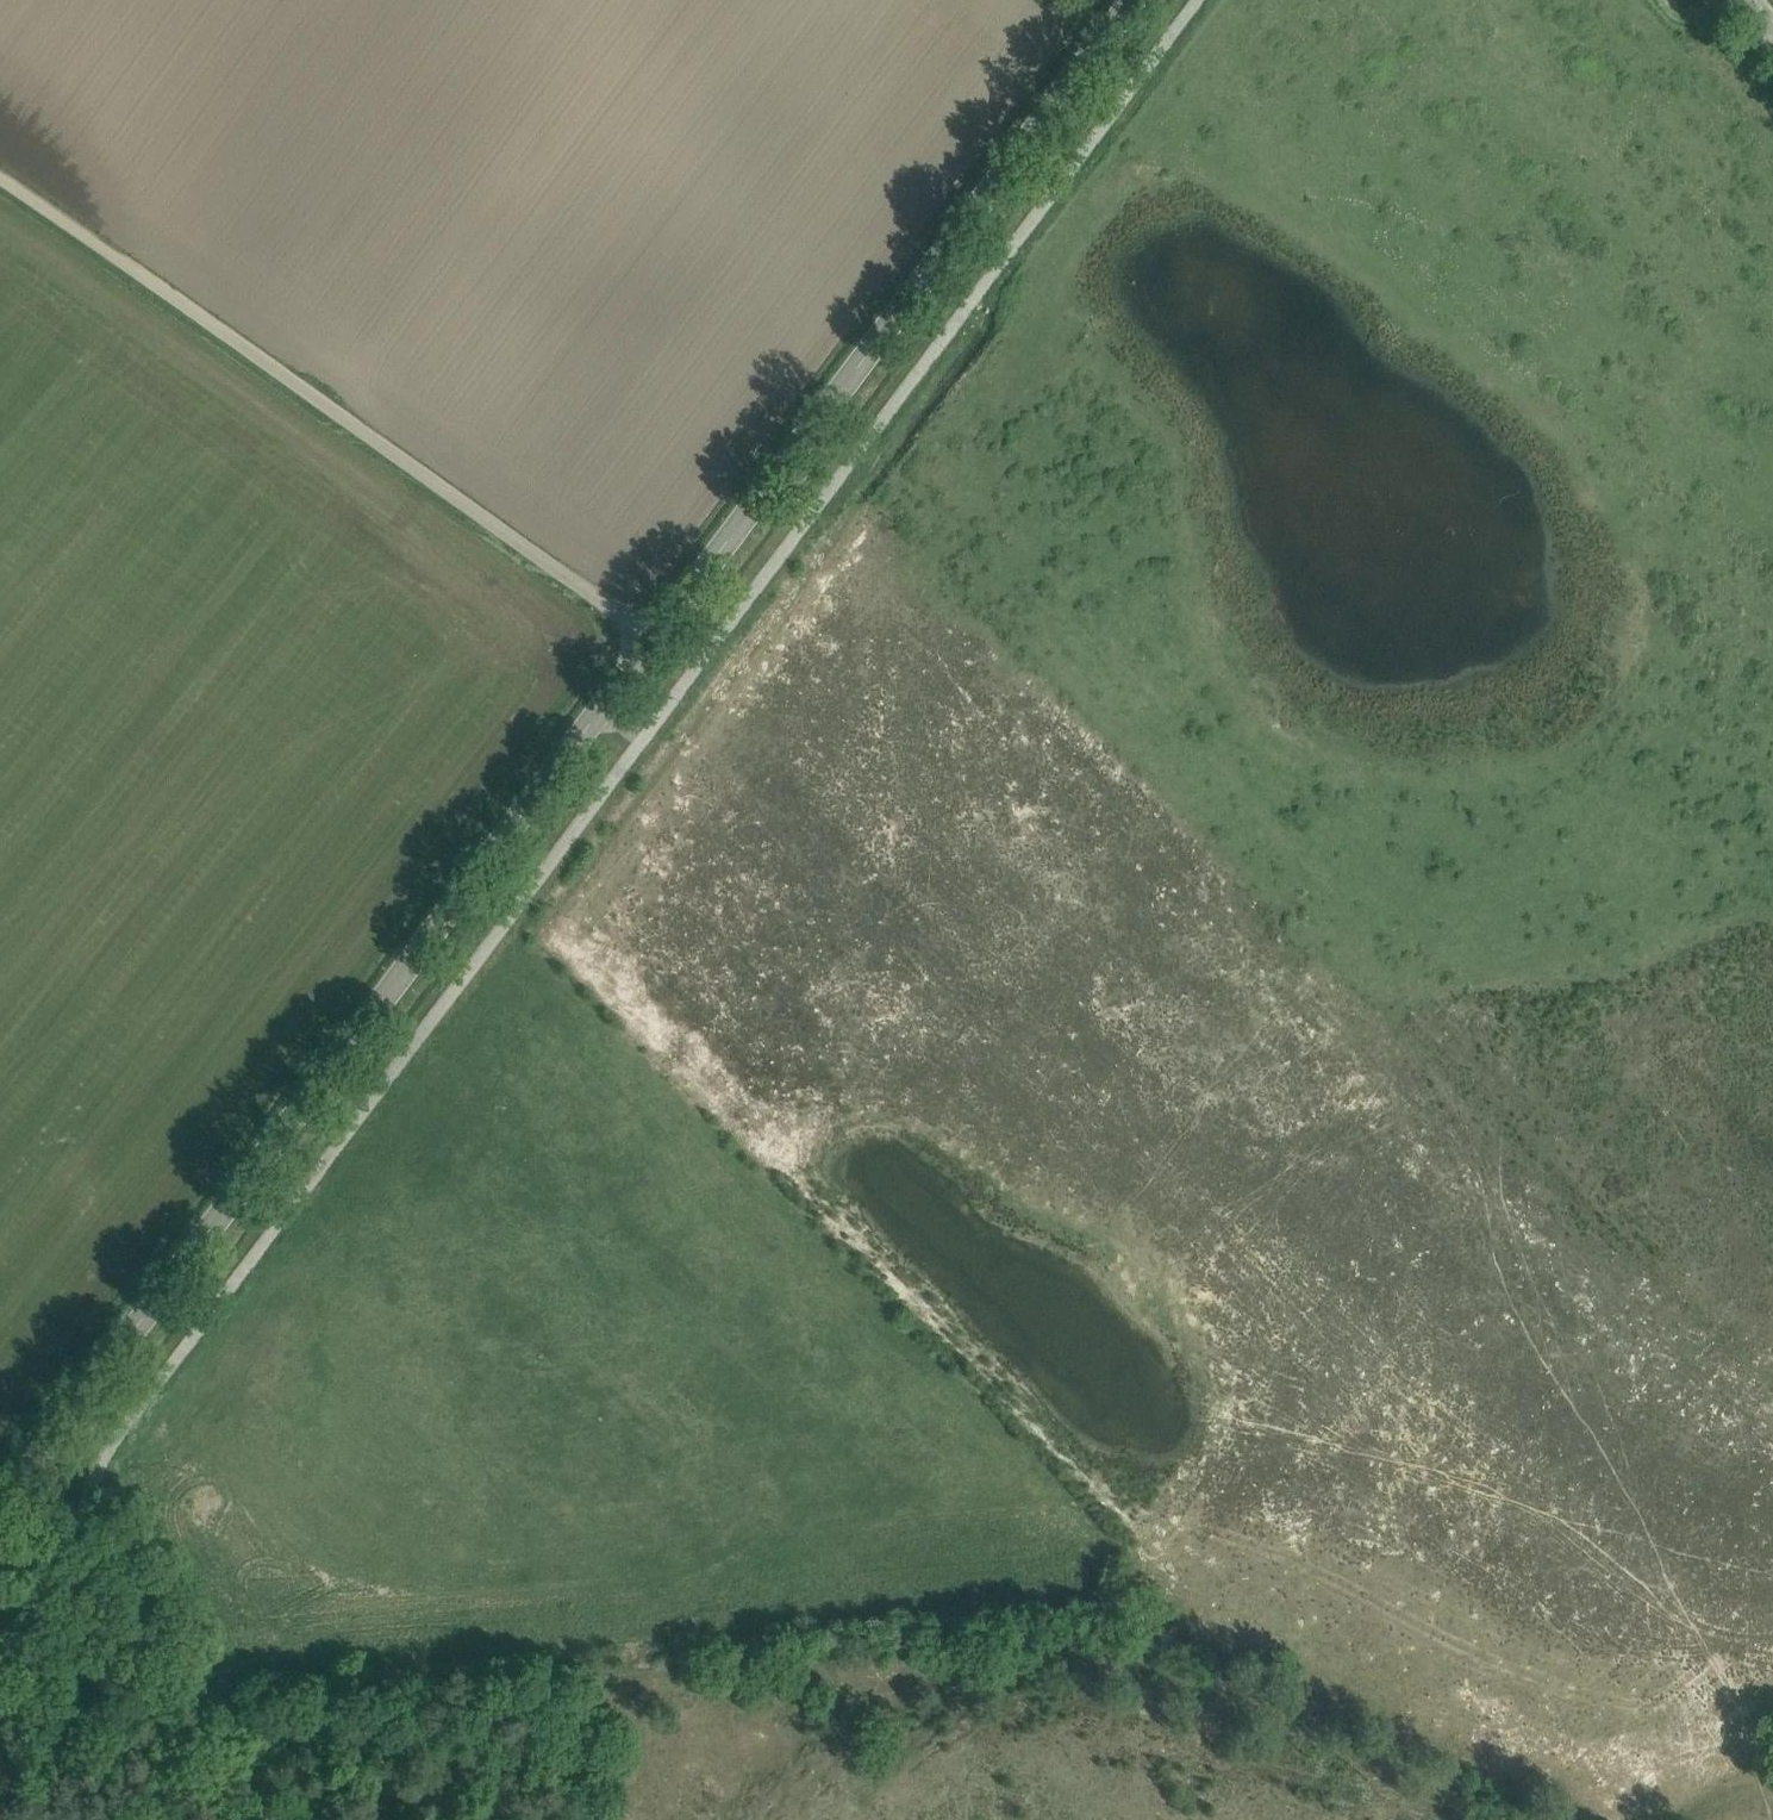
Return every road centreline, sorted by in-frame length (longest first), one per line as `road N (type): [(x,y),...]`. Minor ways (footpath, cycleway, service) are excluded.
road 1 (secondary): [(0,1520),(664,636)]
road 2 (unclassified): [(664,636),(0,168)]
road 3 (secondary): [(664,636),(1142,0)]

